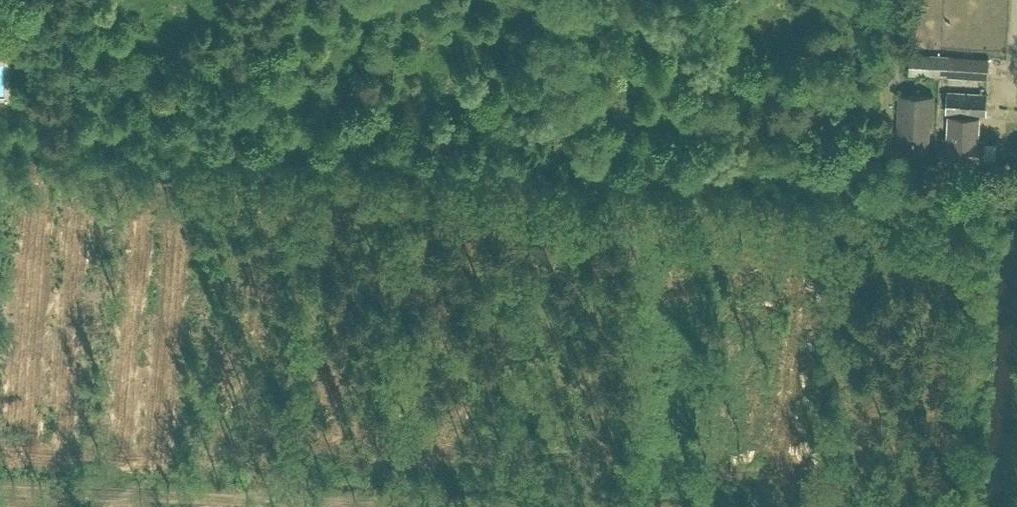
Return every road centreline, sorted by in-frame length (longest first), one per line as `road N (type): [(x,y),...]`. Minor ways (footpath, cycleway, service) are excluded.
road 1 (track): [(461,506),(0,486)]

